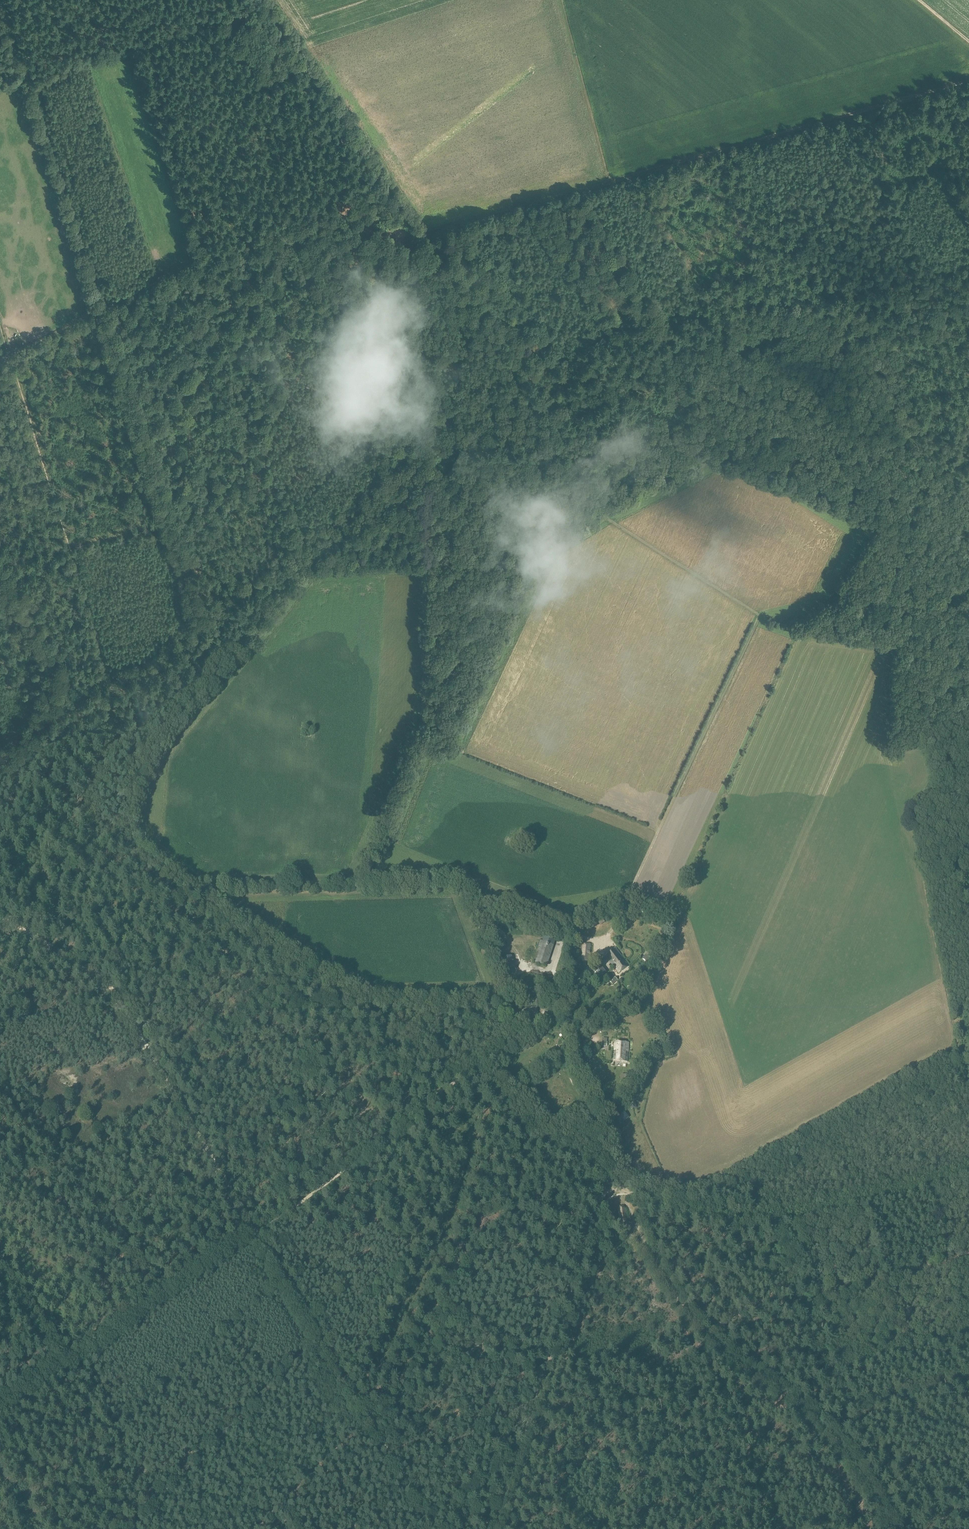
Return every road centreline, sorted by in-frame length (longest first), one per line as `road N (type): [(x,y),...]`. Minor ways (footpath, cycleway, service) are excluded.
road 1 (track): [(112,690),(537,372),(602,335),(968,263)]
road 2 (track): [(8,356),(386,177),(537,402)]
road 3 (track): [(425,236),(968,80)]
road 4 (track): [(320,1335),(103,977),(0,915)]
road 5 (track): [(382,489),(291,226),(268,93),(241,0)]
road 6 (track): [(968,338),(905,319),(899,344),(830,341),(737,362),(693,380),(658,357),(537,402)]
road 7 (track): [(968,1258),(737,1315),(638,1382),(579,1356),(544,1372)]
road 8 (track): [(892,1528),(834,1434),(709,1337),(665,1278),(620,1194)]
road 9 (track): [(755,616),(606,940),(584,968)]
road 10 (track): [(968,1171),(748,1222),(605,1182)]
road 11 (track): [(605,1182),(493,1528)]
road 12 (track): [(201,623),(101,311)]
road 13 (track): [(3,0),(104,310)]
road 14 (track): [(537,402),(604,519),(755,616)]
road 15 (track): [(277,984),(14,814)]
road 16 (track): [(0,1408),(252,1226)]
road 17 (track): [(320,1335),(124,1528)]
road 18 (track): [(157,1294),(0,1070)]
road 19 (track): [(255,1233),(356,1160),(438,1086)]
road 20 (track): [(28,79),(245,11)]
road 21 (track): [(437,1528),(320,1335)]
road 22 (track): [(386,177),(271,0)]
road 23 (track): [(438,1086),(277,984)]
road 24 (track): [(561,0),(609,184)]
road 25 (track): [(605,1182),(600,1113),(570,1068),(594,1033),(615,1031)]
road 26 (track): [(899,344),(913,412),(907,434),(968,498)]
road 27 (track): [(605,1182),(520,1136),(475,1071)]
road 28 (track): [(171,527),(0,564)]
road 29 (track): [(14,814),(53,728),(112,690)]
road 30 (track): [(370,1418),(255,1528)]
road 31 (track): [(475,1071),(547,1012),(584,968)]
road 32 (track): [(277,984),(159,1074)]

